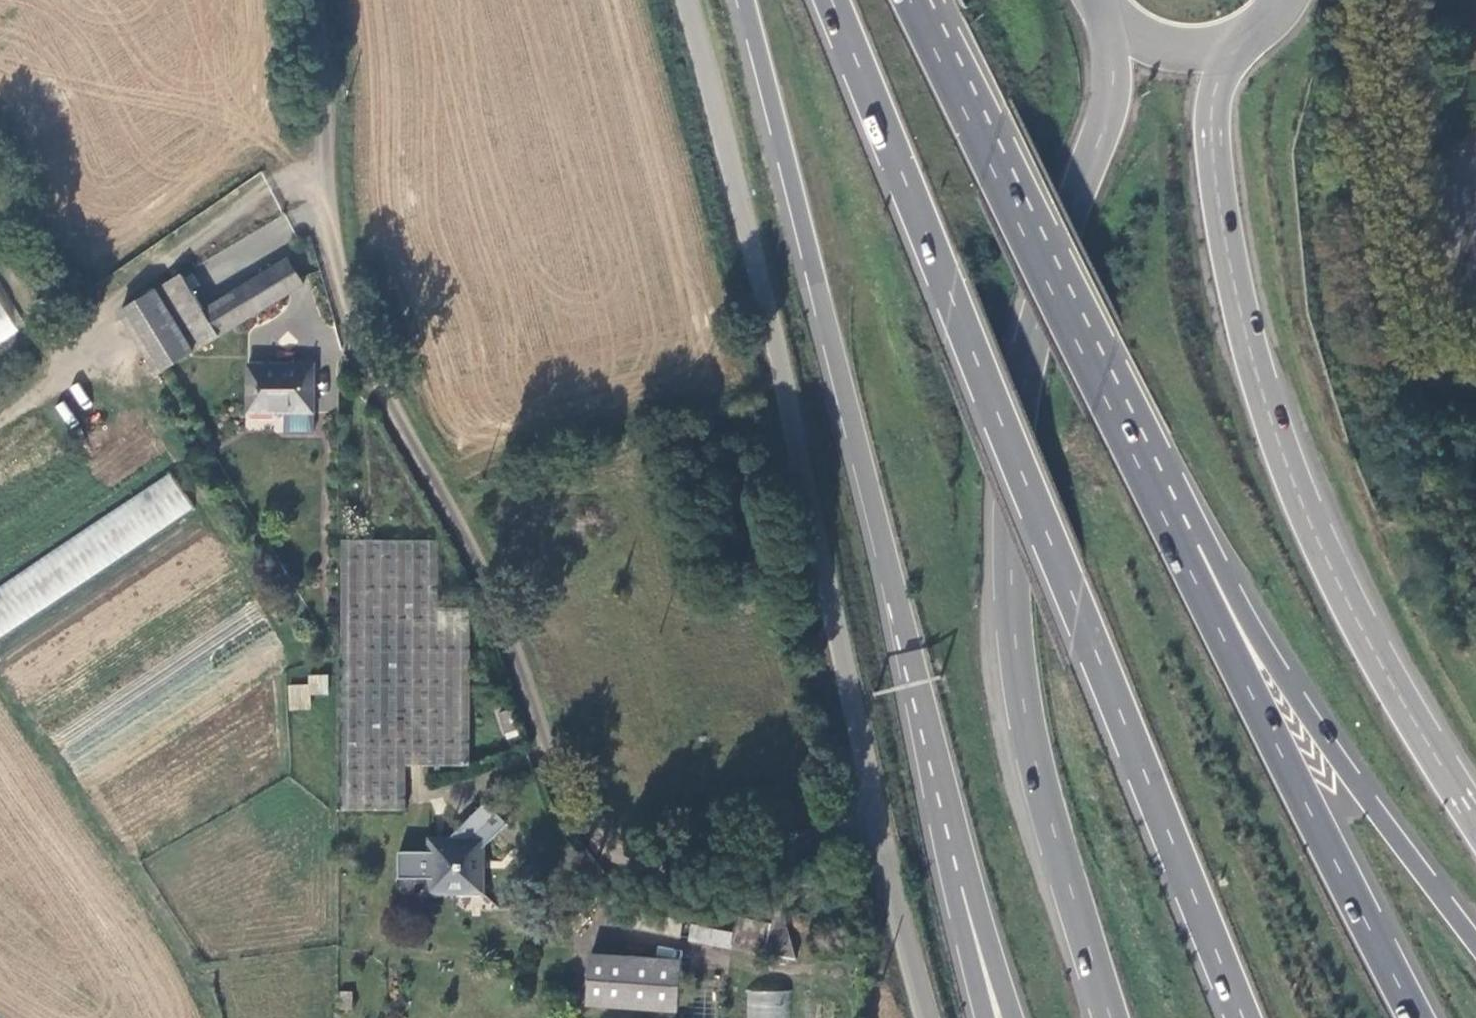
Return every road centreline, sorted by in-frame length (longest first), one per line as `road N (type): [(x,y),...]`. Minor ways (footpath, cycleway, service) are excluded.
road 1 (unclassified): [(317,0),(331,218),(346,293),(374,371),(493,595),(570,794),(603,836),(649,855),(795,844),(881,814)]
road 2 (trunk): [(833,0),(1243,1017)]
road 3 (primary): [(1111,13),(1109,108),(1029,357),(1011,535),(1023,703),(1111,1017)]
road 4 (trunk): [(748,0),(954,853)]
road 5 (unclassified): [(881,814),(687,0)]
road 6 (primary): [(1475,818),(1345,598),(1260,384),(1216,168),(1213,106),(1229,43)]
road 7 (trunk): [(1168,522),(913,0)]
road 8 (trunk): [(1418,1017),(1168,522)]
road 9 (trunk): [(1475,941),(1326,737),(1207,542),(1168,522)]
road 10 (unclassified): [(934,1017),(881,814)]
road 11 (trunk): [(954,853),(973,886),(1015,1017)]
road 12 (trunk): [(954,853),(953,890),(985,1017)]
road 13 (primary): [(1111,13),(1166,45),(1229,43)]

